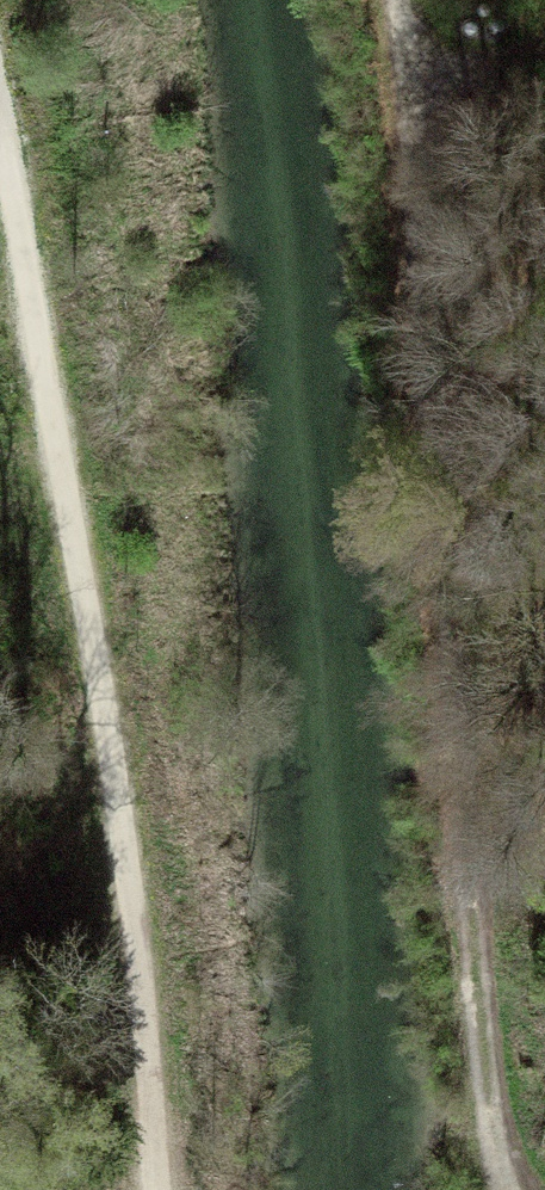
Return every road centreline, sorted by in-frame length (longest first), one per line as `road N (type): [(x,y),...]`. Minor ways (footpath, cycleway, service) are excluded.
road 1 (track): [(407,0),(451,735),(492,1110),(513,1189)]
road 2 (track): [(6,146),(103,631),(166,1189)]

